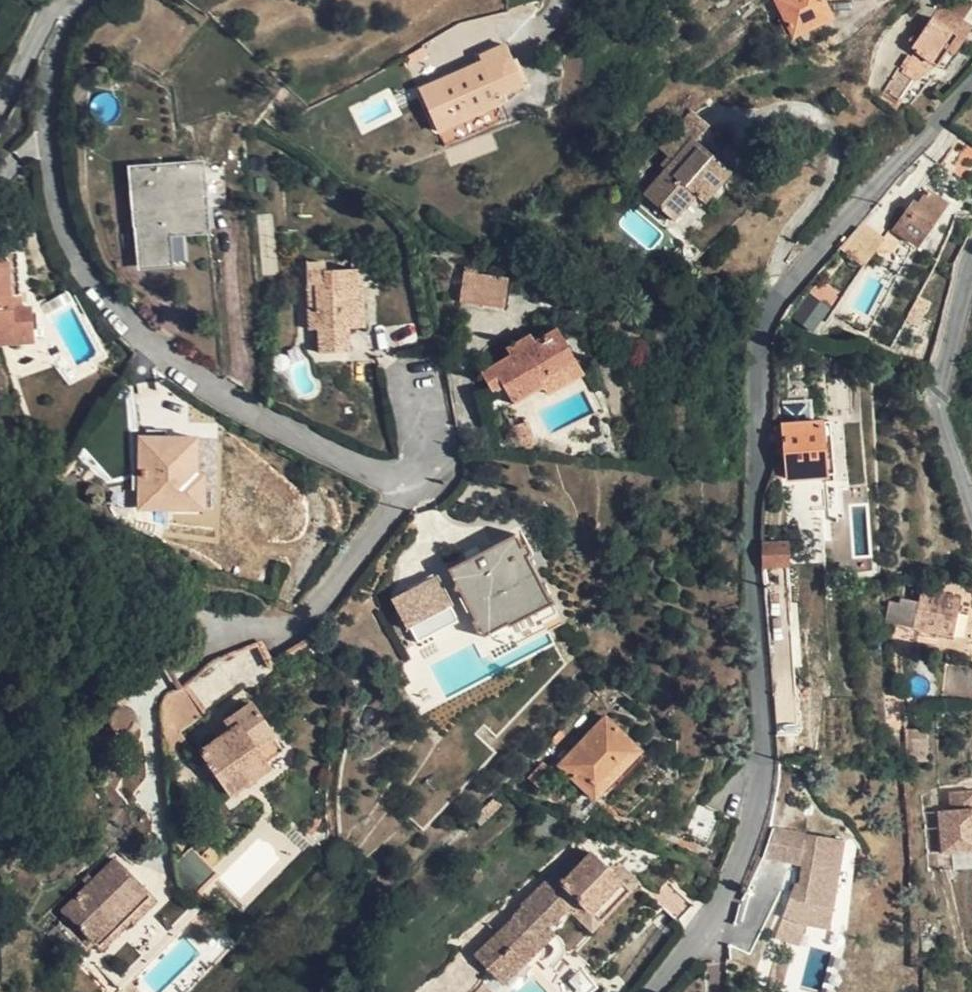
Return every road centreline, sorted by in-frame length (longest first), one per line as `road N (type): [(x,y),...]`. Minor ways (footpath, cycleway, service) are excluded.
road 1 (residential): [(971,78),(782,284),(757,331),(750,507),(760,762),(736,865),(699,936),(643,991)]
road 2 (residential): [(971,258),(938,387),(971,517)]
road 3 (residential): [(71,0),(39,30),(0,102)]

